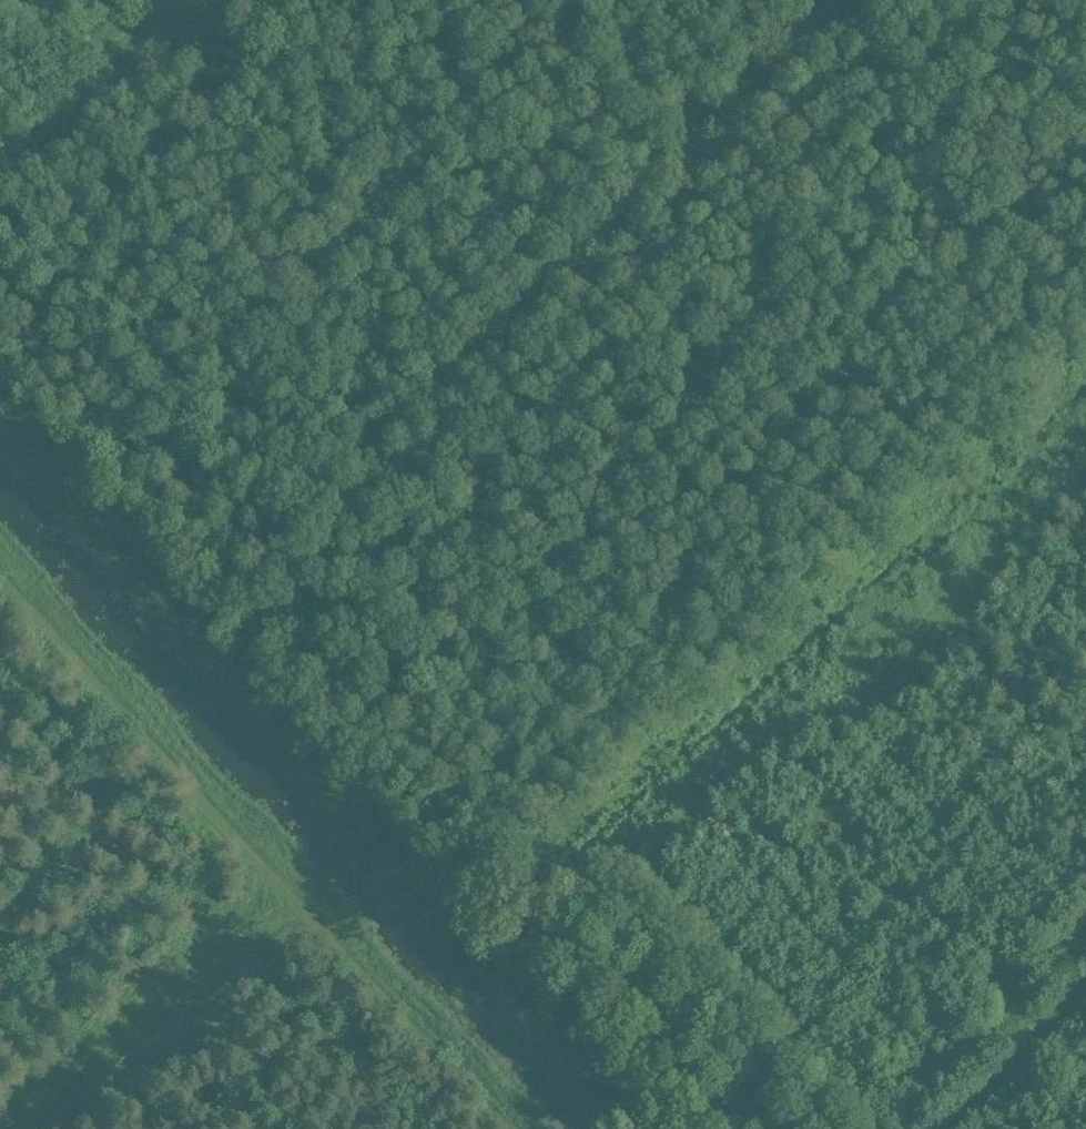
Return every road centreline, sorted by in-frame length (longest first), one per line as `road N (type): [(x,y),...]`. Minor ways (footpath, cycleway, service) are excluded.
road 1 (track): [(0,410),(447,887),(684,1034),(772,1128)]
road 2 (track): [(510,1128),(0,575)]

